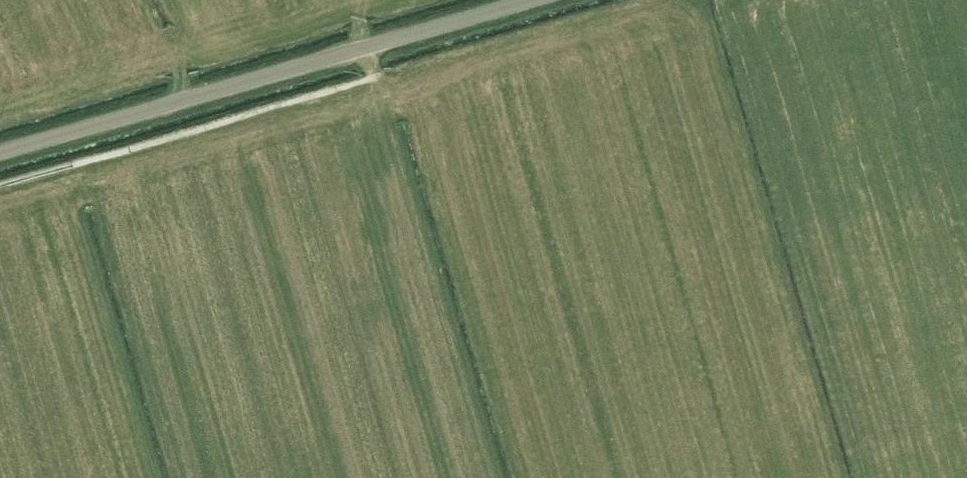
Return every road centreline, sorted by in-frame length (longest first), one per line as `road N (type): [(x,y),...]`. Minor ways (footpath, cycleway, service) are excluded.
road 1 (unclassified): [(0,157),(545,0)]

